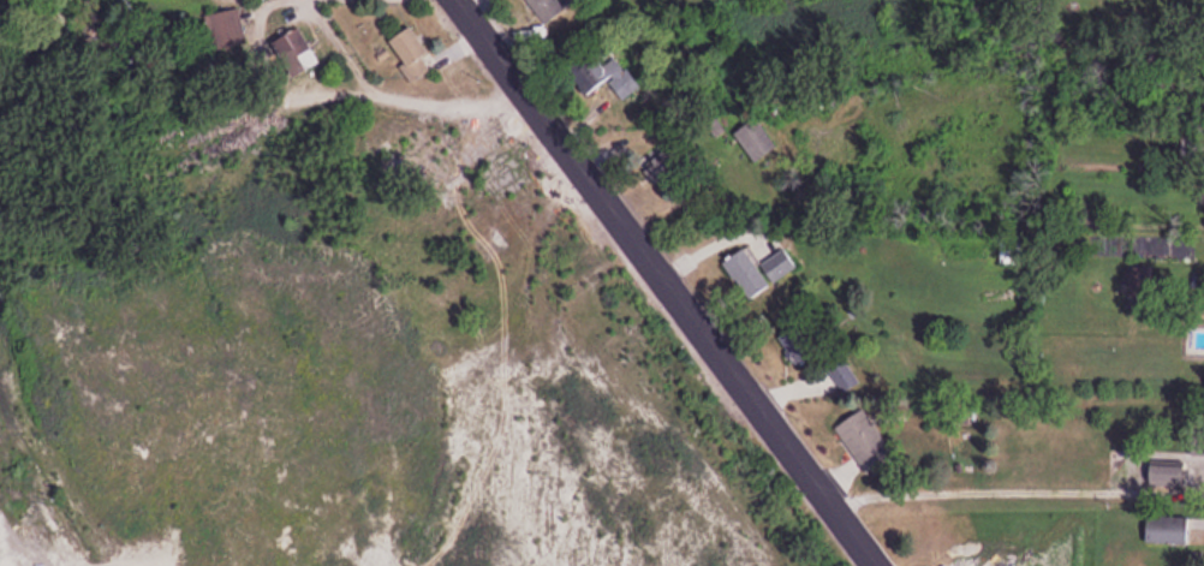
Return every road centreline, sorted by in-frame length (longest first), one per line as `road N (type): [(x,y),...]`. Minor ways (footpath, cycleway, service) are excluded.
road 1 (tertiary): [(461,0),(888,565)]

